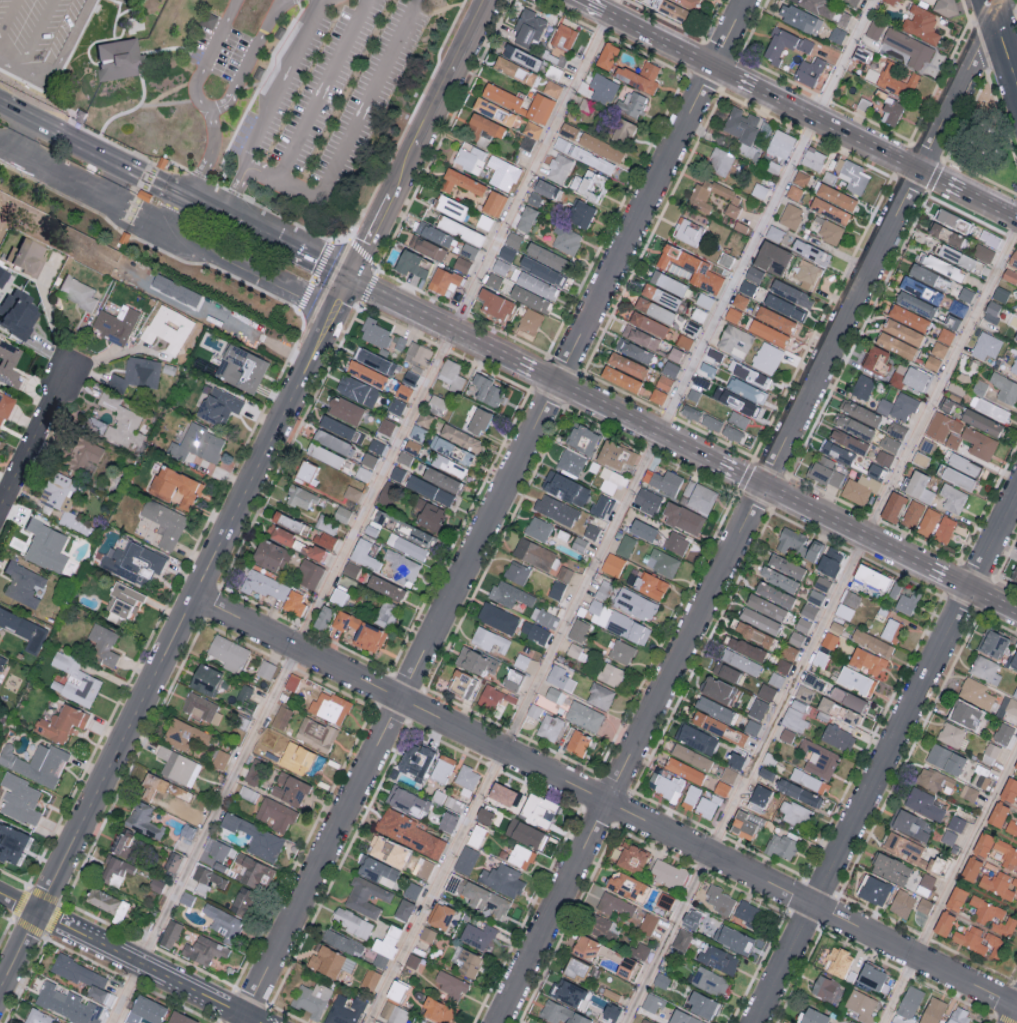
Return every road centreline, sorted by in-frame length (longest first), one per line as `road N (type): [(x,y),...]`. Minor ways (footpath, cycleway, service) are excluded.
road 1 (residential): [(1005,0),(500,1022)]
road 2 (residential): [(746,0),(241,1022)]
road 3 (residential): [(195,596),(1016,1006)]
road 4 (secondary): [(352,280),(1016,611)]
road 5 (residential): [(1016,494),(758,1022)]
road 6 (secondary): [(1016,218),(604,12)]
road 7 (residential): [(195,596),(37,911)]
road 8 (residential): [(336,313),(195,596)]
road 9 (residential): [(1016,748),(881,1022)]
road 10 (residential): [(37,911),(261,1022)]
road 11 (residential): [(170,230),(336,313)]
road 12 (residential): [(0,102),(150,177)]
road 13 (secondary): [(490,0),(418,148)]
road 14 (residential): [(68,367),(0,509)]
road 15 (residential): [(222,214),(352,280)]

